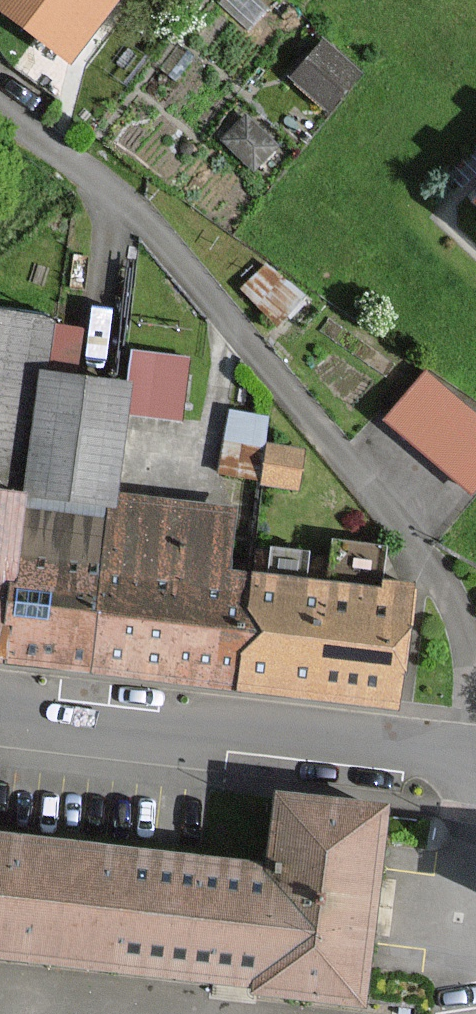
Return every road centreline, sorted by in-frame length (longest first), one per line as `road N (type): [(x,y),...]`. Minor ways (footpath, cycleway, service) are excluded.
road 1 (residential): [(461,764),(471,682),(463,626),(434,573),(153,226),(0,103)]
road 2 (residential): [(0,700),(461,764)]

